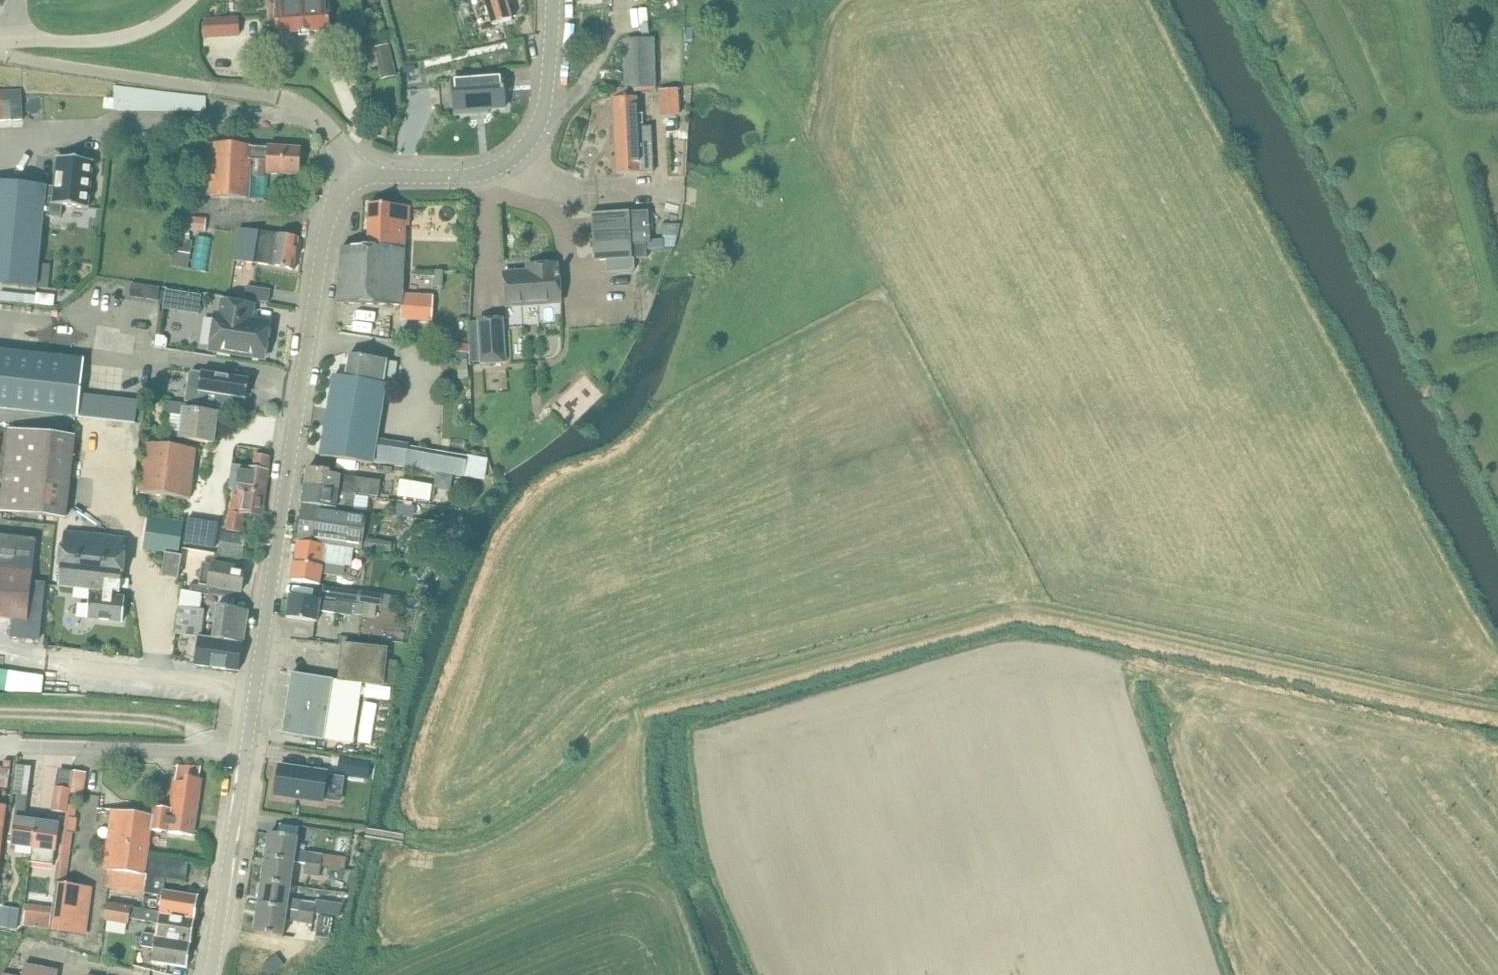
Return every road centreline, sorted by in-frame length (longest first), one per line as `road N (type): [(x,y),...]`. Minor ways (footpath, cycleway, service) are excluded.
road 1 (tertiary): [(252,756),(331,203),(355,178)]
road 2 (unclassified): [(355,178),(323,122),(302,110),(0,55)]
road 3 (unclassified): [(355,178),(447,180),(502,167),(536,134),(553,0)]
road 4 (unclassified): [(252,756),(0,746)]
road 5 (tertiary): [(213,974),(252,756)]
road 6 (unclassified): [(187,0),(130,37),(0,44)]

